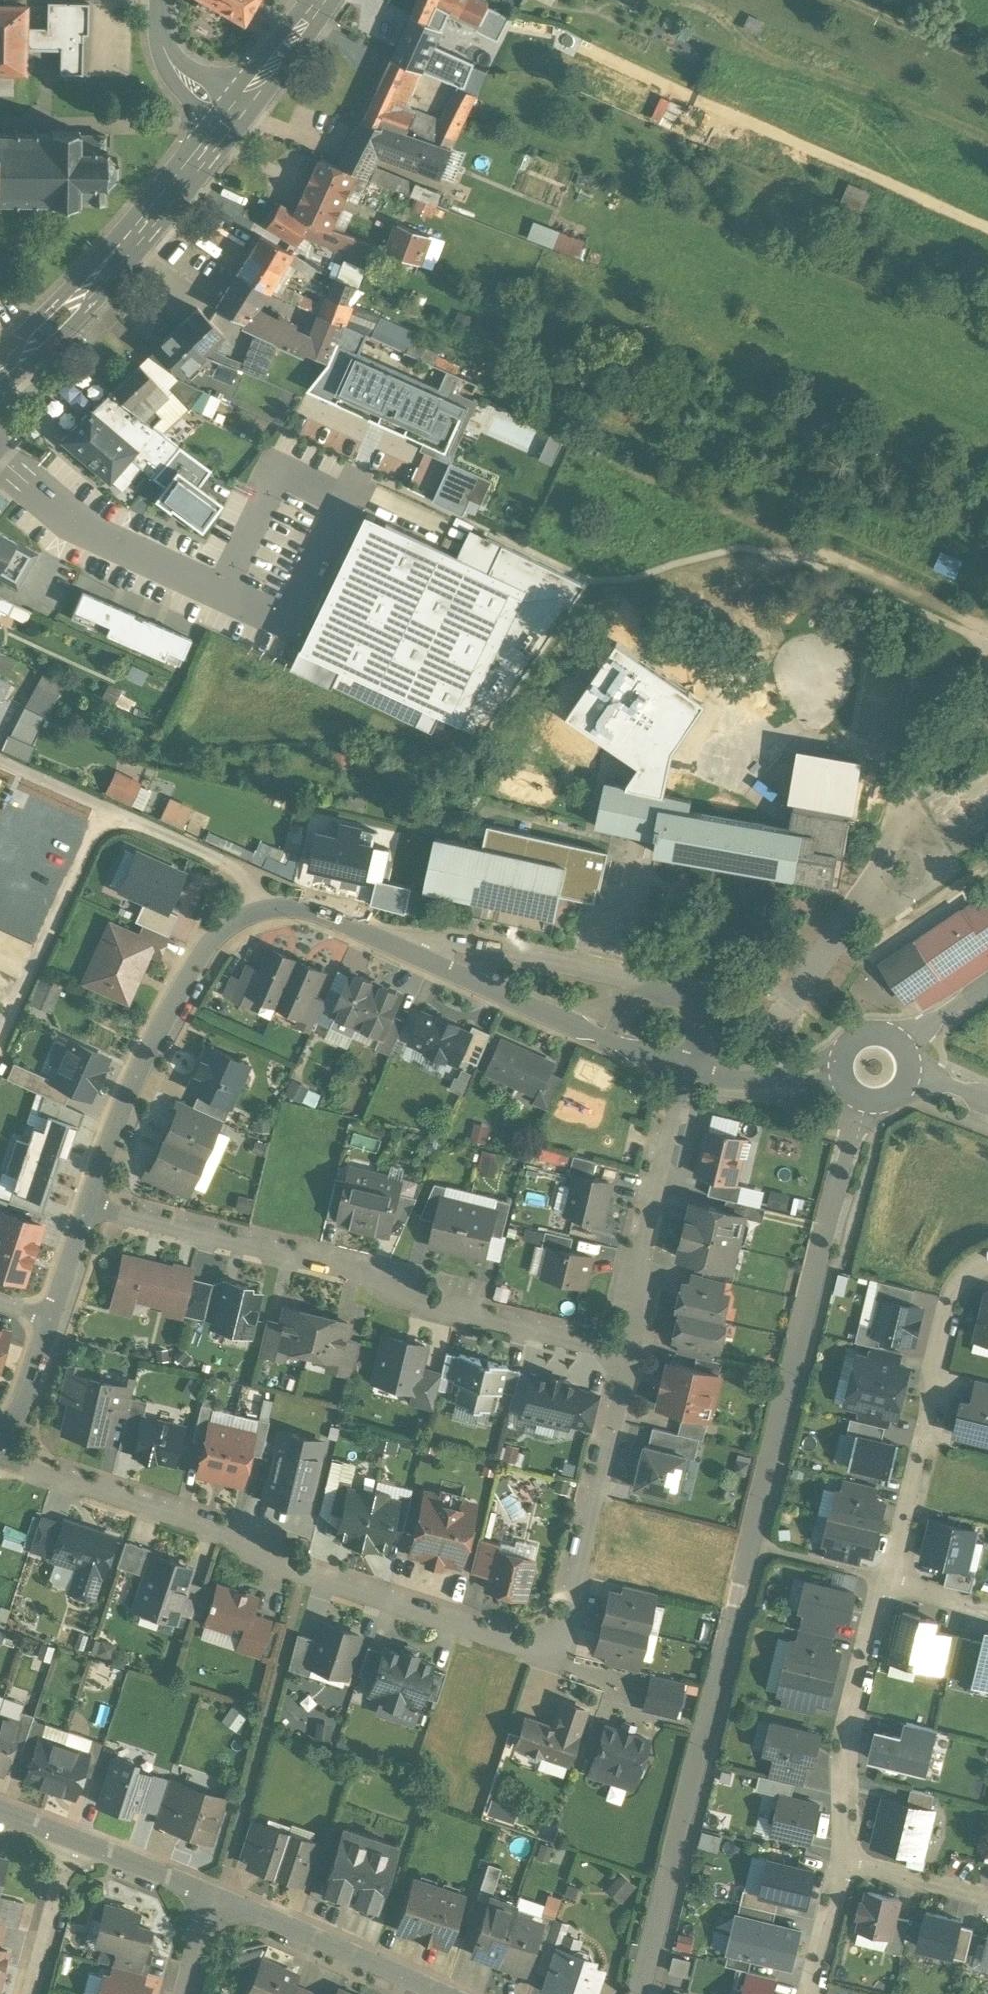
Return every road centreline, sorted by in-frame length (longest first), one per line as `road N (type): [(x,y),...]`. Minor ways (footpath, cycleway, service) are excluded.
road 1 (residential): [(635,1993),(859,1097)]
road 2 (residential): [(621,1359),(554,1654),(271,1564),(253,1542),(20,1468),(0,1453)]
road 3 (residential): [(89,1206),(379,1275),(405,1297),(621,1359)]
road 4 (track): [(987,628),(738,517),(597,480),(545,456)]
road 5 (residential): [(272,909),(322,914),(576,1030),(684,1068)]
road 6 (residential): [(89,1206),(138,1070),(205,948),(238,920),(272,909)]
road 7 (tertiary): [(233,116),(110,267),(0,374)]
road 8 (residential): [(987,1261),(976,1262),(960,1283),(888,1582)]
road 9 (residential): [(684,1068),(621,1359)]
road 10 (residential): [(888,1582),(845,1747),(845,1865)]
road 11 (residential): [(120,815),(86,853),(0,1042)]
road 12 (residential): [(435,1993),(209,1897)]
road 13 (residential): [(120,815),(241,867),(272,909)]
road 14 (residential): [(684,1068),(732,1082),(841,1066)]
road 15 (track): [(987,64),(842,0)]
road 16 (residential): [(31,1993),(71,1840)]
road 17 (residential): [(209,1897),(71,1840)]
road 18 (tertiary): [(323,0),(233,116)]
road 19 (residential): [(845,1865),(987,1898)]
road 20 (residential): [(233,116),(168,58),(162,0)]
road 21 (residential): [(845,1865),(812,1993)]
road 22 (residential): [(0,1438),(19,1413),(52,1318)]
road 23 (residential): [(0,762),(120,815)]

